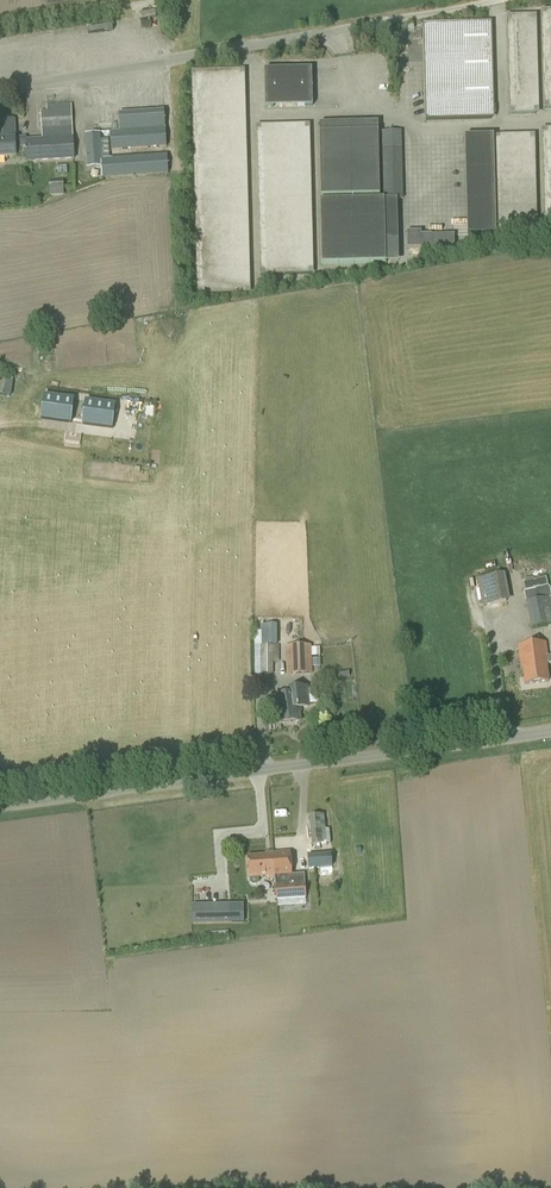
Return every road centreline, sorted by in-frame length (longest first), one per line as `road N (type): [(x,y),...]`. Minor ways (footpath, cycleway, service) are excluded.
road 1 (unclassified): [(0,802),(550,732)]
road 2 (unclassified): [(0,89),(492,0)]

